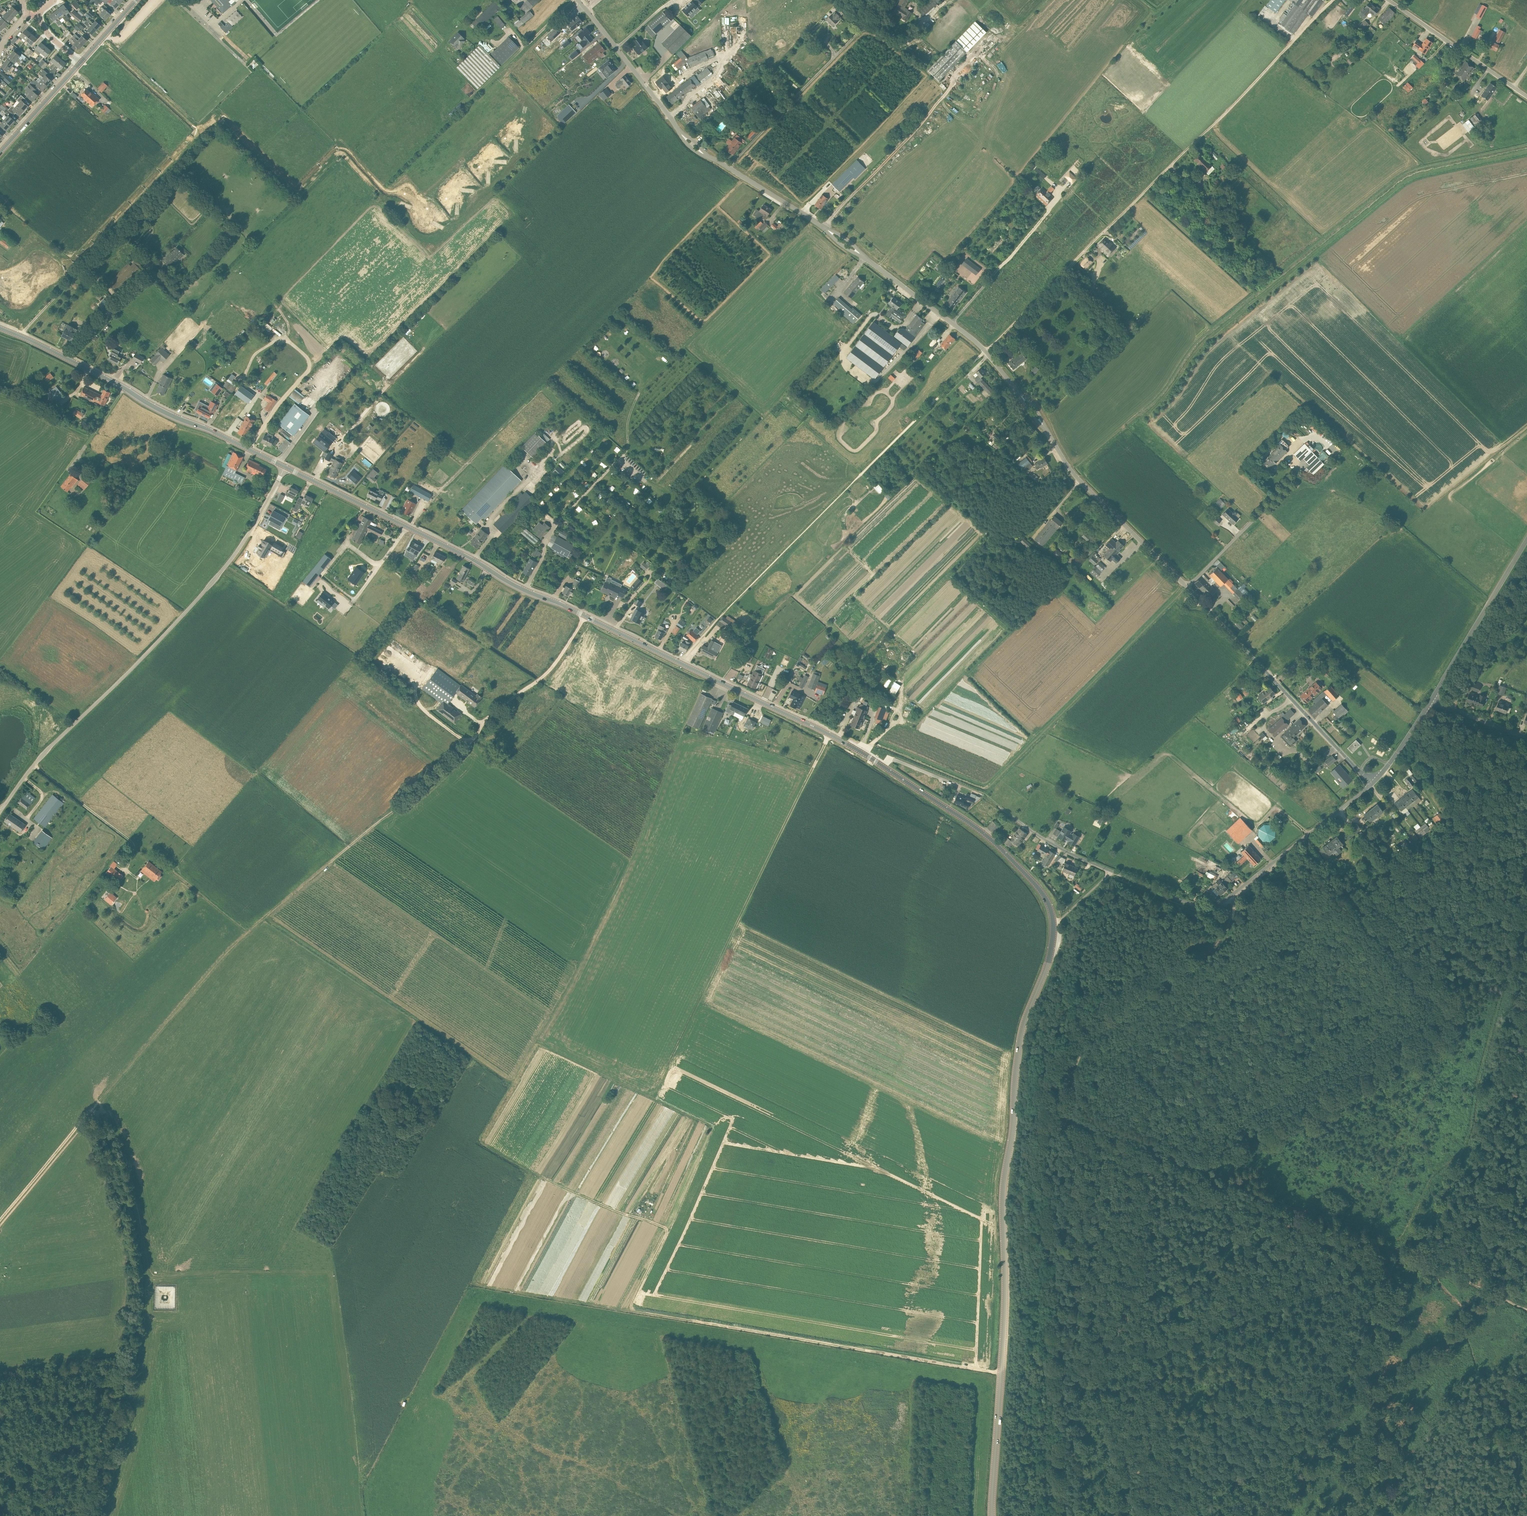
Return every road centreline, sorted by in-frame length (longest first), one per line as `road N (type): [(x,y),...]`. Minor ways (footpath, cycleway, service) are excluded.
road 1 (secondary): [(992,1515),(1005,1182),(1019,1044),(1052,942),(1046,898),(971,823),(843,741),(285,466)]
road 2 (track): [(92,1108),(244,935),(438,775),(495,711),(541,679),(584,616)]
road 3 (track): [(1228,903),(1220,935),(1116,1024),(1081,1069),(1074,1364),(1129,1515)]
road 4 (track): [(575,1271),(702,1143),(700,1128),(654,1096),(828,733)]
road 5 (track): [(1364,1234),(1456,1007),(1423,943),(1399,917),(1397,895),(1423,862),(1463,842),(1503,833),(1526,840)]
road 6 (unclassified): [(0,812),(33,765),(221,572),(285,466)]
road 7 (unclassified): [(1372,783),(1217,908),(1046,840)]
road 8 (secondary): [(285,466),(0,327)]
road 9 (track): [(1364,1234),(1077,1118)]
road 10 (track): [(92,1108),(106,1115),(145,1276),(143,1332),(126,1389)]
road 11 (unclassified): [(1176,576),(1372,783)]
road 12 (unclassified): [(728,168),(860,32),(894,44)]
road 13 (unclassified): [(1176,576),(1071,472),(1043,425)]
road 14 (unclassified): [(1526,542),(1430,699)]
road 15 (unclassified): [(681,134),(578,0)]
road 16 (unclassified): [(1526,97),(1388,0)]
road 17 (unclassified): [(953,324),(1047,208)]
road 18 (track): [(759,1293),(646,1199)]
road 19 (track): [(1526,1297),(1392,1246)]
road 20 (track): [(1526,604),(1446,706)]
road 21 (secondary): [(0,152),(81,62)]
road 22 (track): [(1484,1515),(1517,1454),(1511,1404)]

